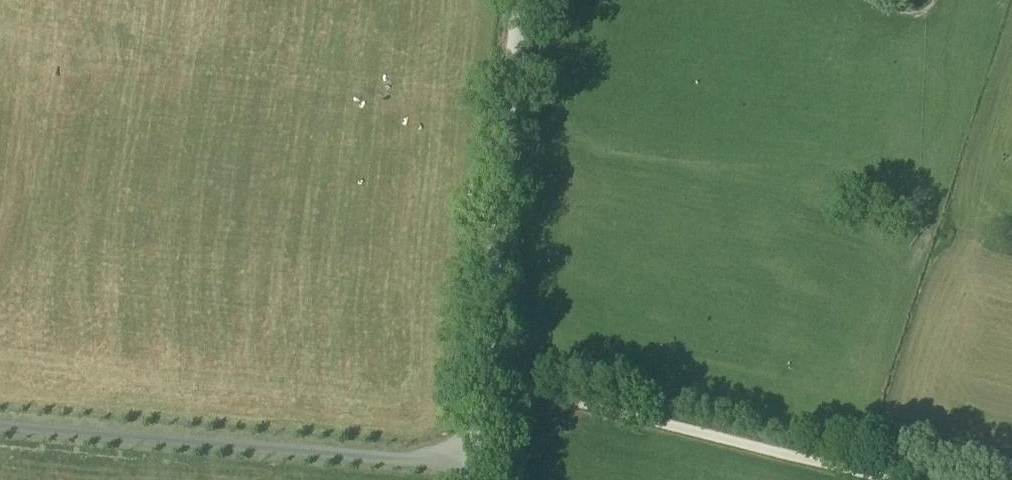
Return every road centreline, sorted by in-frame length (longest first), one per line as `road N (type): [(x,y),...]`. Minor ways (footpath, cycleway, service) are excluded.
road 1 (unclassified): [(476,479),(520,0)]
road 2 (track): [(885,479),(486,381)]

